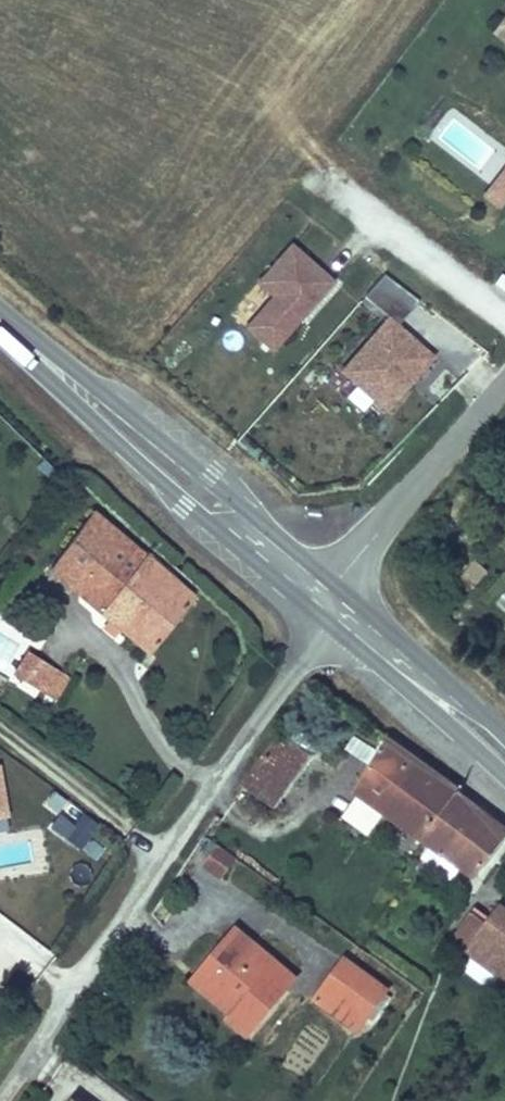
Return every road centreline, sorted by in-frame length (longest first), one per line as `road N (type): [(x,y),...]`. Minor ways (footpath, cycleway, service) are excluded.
road 1 (residential): [(0,1080),(181,817),(338,610)]
road 2 (tertiary): [(0,321),(324,598)]
road 3 (unclassified): [(324,598),(504,370)]
road 4 (tertiary): [(338,610),(504,756)]

